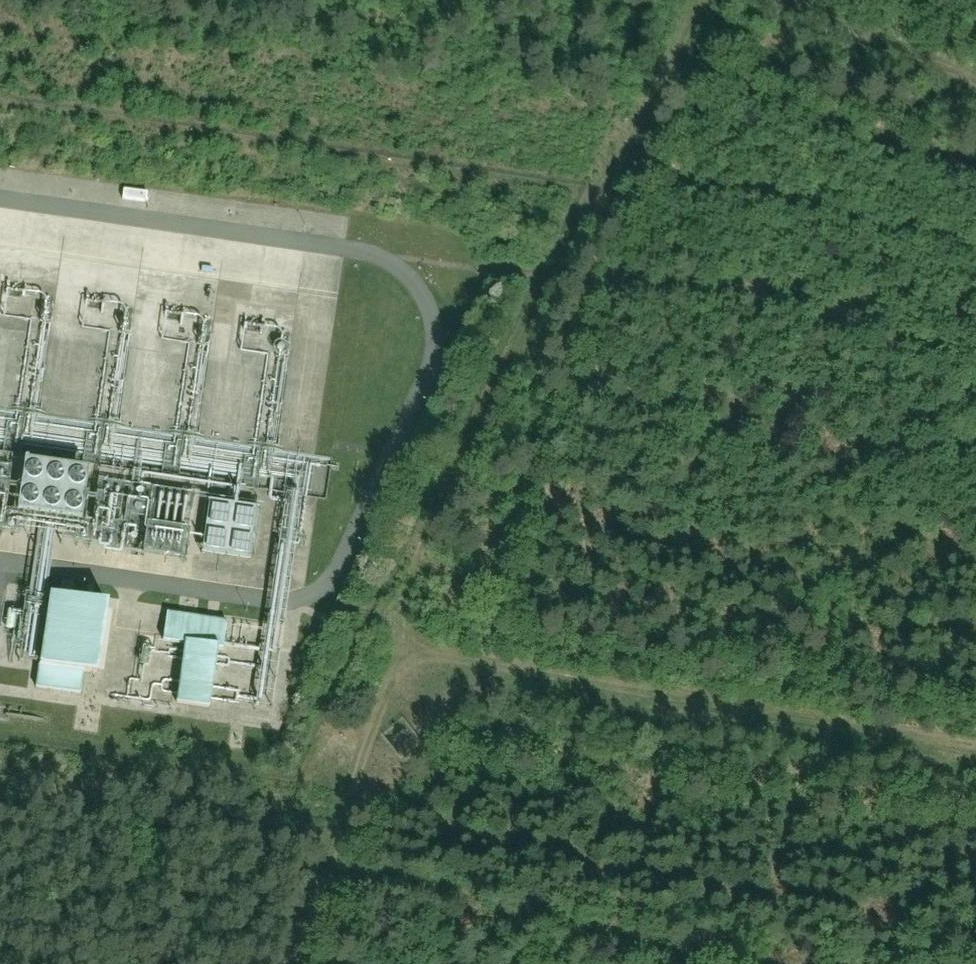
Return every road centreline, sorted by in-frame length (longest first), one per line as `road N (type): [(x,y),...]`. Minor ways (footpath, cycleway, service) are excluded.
road 1 (track): [(701,0),(433,533),(298,963)]
road 2 (track): [(398,645),(975,739)]
road 3 (track): [(773,0),(975,97)]

